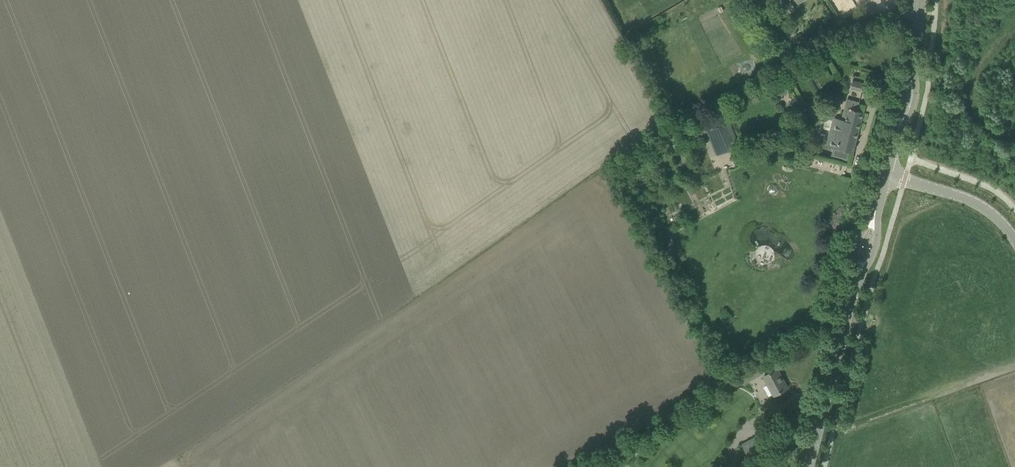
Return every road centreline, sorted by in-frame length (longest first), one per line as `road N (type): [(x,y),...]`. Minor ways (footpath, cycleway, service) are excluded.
road 1 (tertiary): [(807,466),(857,284)]
road 2 (unclassified): [(1014,238),(969,199),(885,176)]

